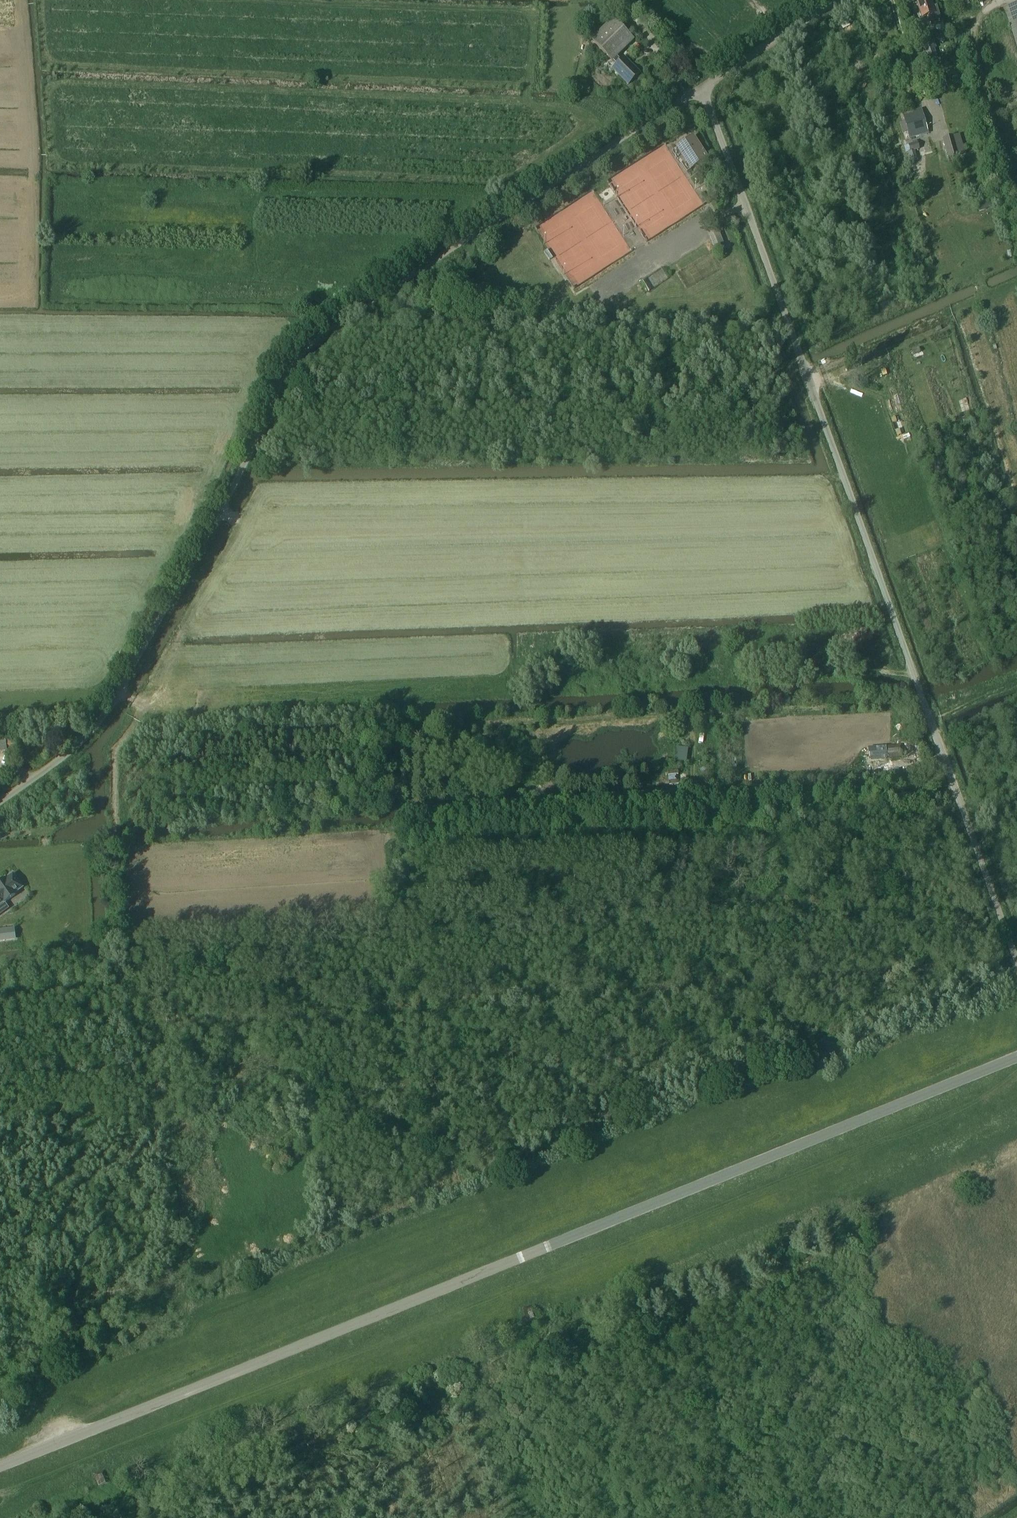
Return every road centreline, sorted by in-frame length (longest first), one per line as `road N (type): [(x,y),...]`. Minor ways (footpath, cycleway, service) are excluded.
road 1 (tertiary): [(0,1466),(1016,1057)]
road 2 (unclassified): [(0,801),(98,721),(124,685),(287,359),(702,88)]
road 3 (unclassified): [(1016,959),(702,88)]
road 4 (track): [(1016,193),(977,76),(971,30),(993,0)]
road 5 (unclassified): [(702,88),(841,0)]

